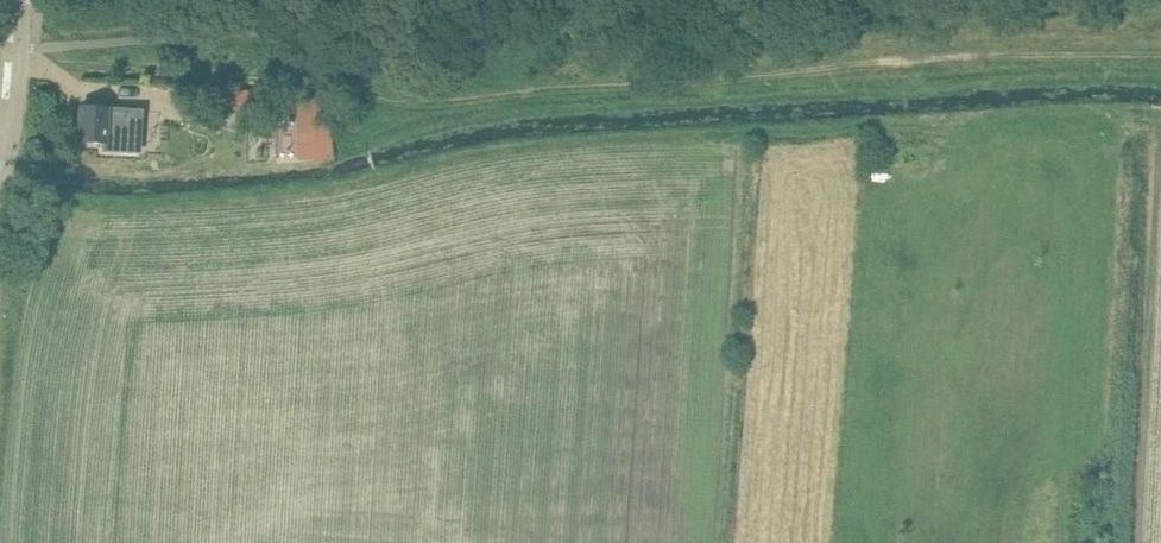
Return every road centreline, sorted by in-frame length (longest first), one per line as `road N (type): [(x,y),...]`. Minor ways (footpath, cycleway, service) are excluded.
road 1 (track): [(1160,58),(863,63),(420,98),(41,47)]
road 2 (unclassified): [(0,160),(12,0)]

